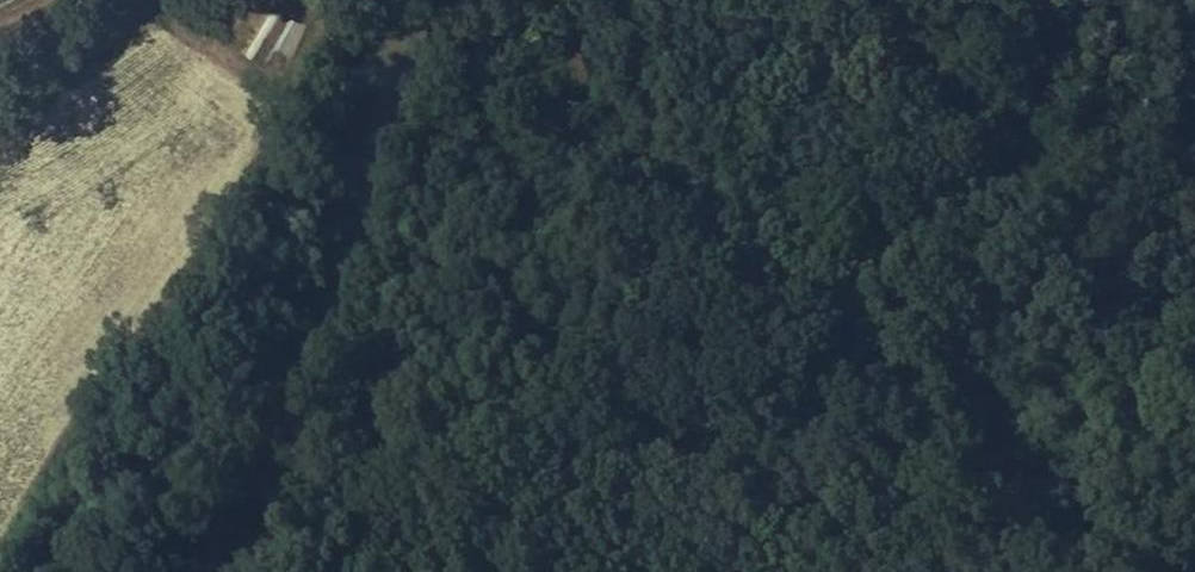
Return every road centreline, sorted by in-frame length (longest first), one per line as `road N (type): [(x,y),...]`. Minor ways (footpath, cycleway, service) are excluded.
road 1 (track): [(149,0),(125,25),(0,89)]

